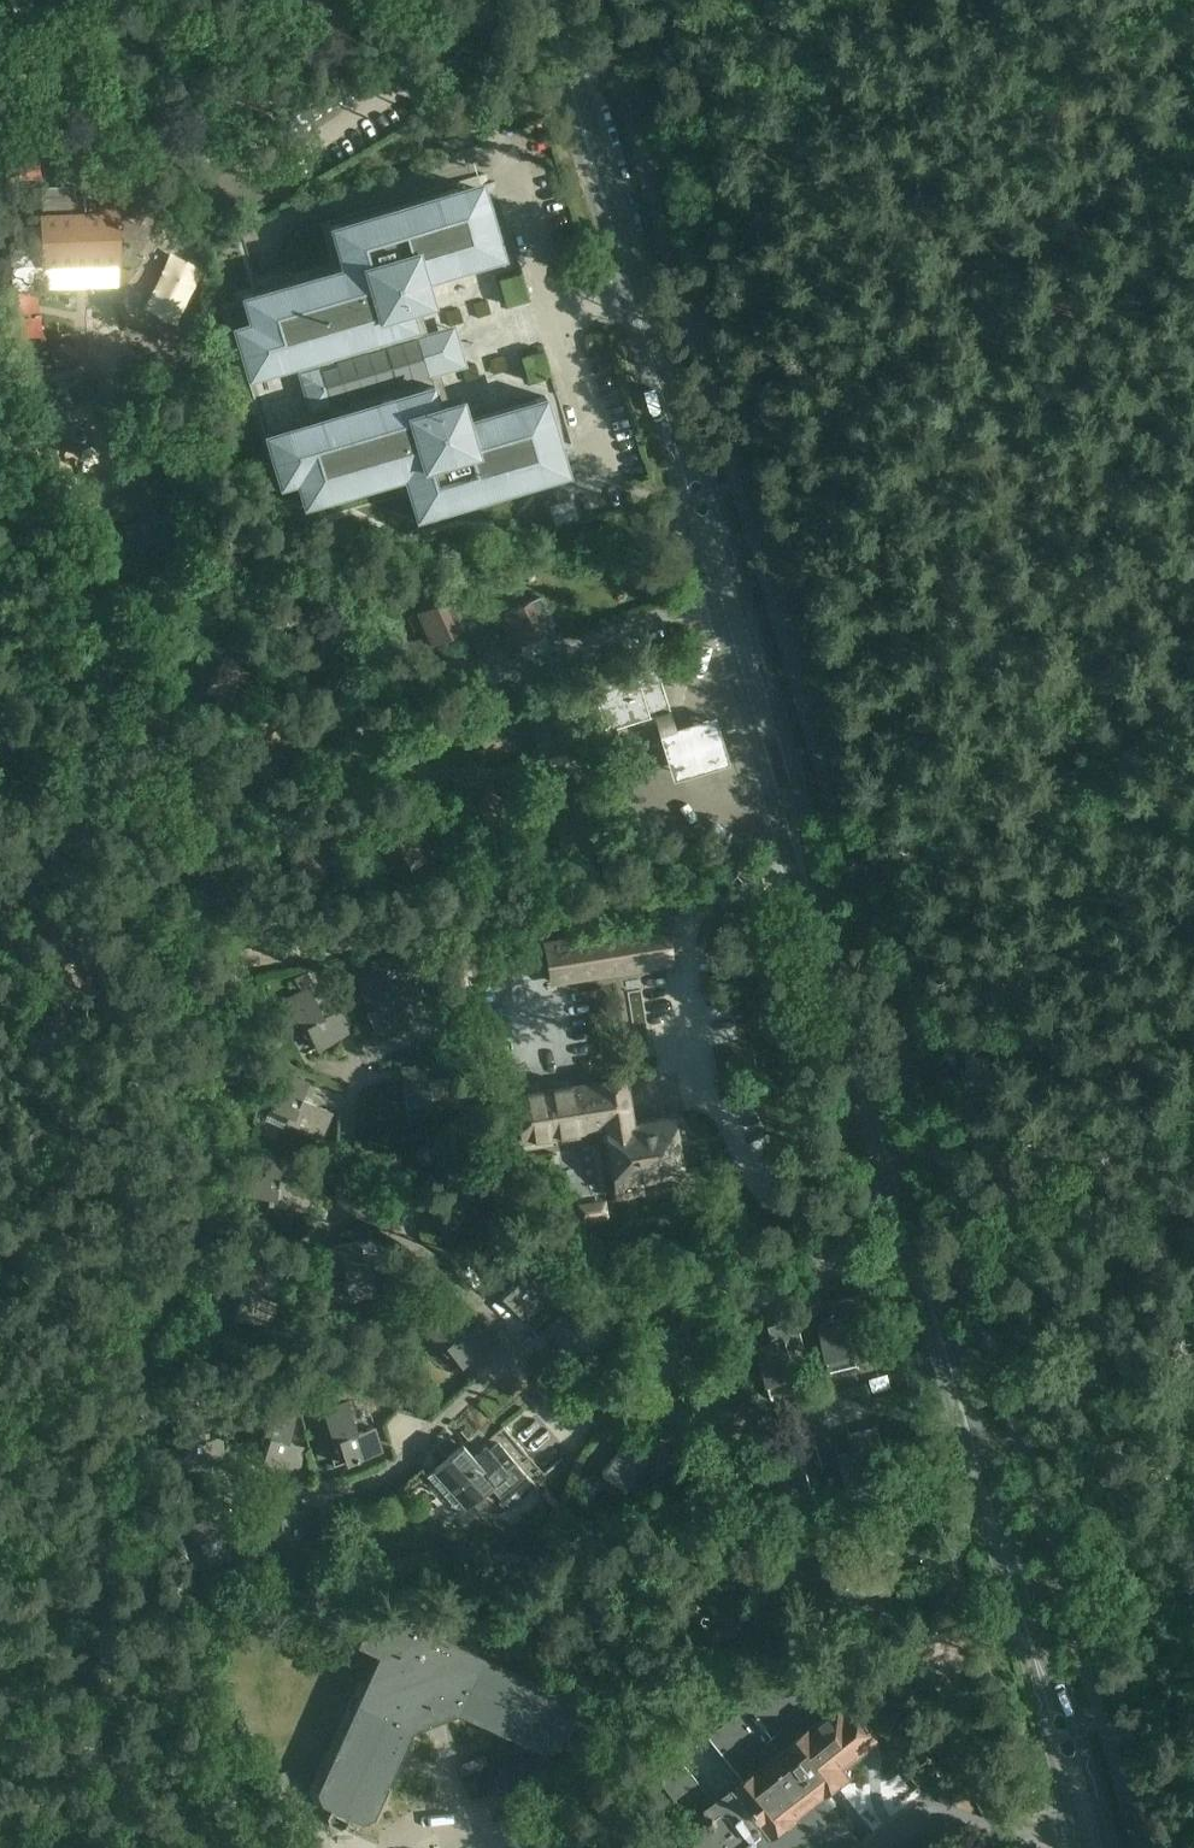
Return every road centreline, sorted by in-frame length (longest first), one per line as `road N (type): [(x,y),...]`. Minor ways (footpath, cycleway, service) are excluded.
road 1 (track): [(0,394),(37,494),(139,679),(206,865),(231,961),(212,1167),(171,1290),(106,1418),(96,1603),(208,1847)]
road 2 (secondary): [(1023,1620),(804,876)]
road 3 (track): [(743,593),(529,667),(407,667),(371,692),(362,717),(364,735),(436,774),(462,775),(535,761),(544,745),(539,714)]
road 4 (secondary): [(804,876),(801,794),(756,635),(711,488),(644,337)]
road 5 (secondary): [(644,337),(652,393),(754,744),(788,856),(804,876)]
road 6 (secondary): [(644,337),(544,0)]
road 7 (secondary): [(1109,1847),(1076,1725),(1023,1620)]
road 8 (secondary): [(1023,1620),(1077,1847)]
road 9 (track): [(415,934),(231,961)]

